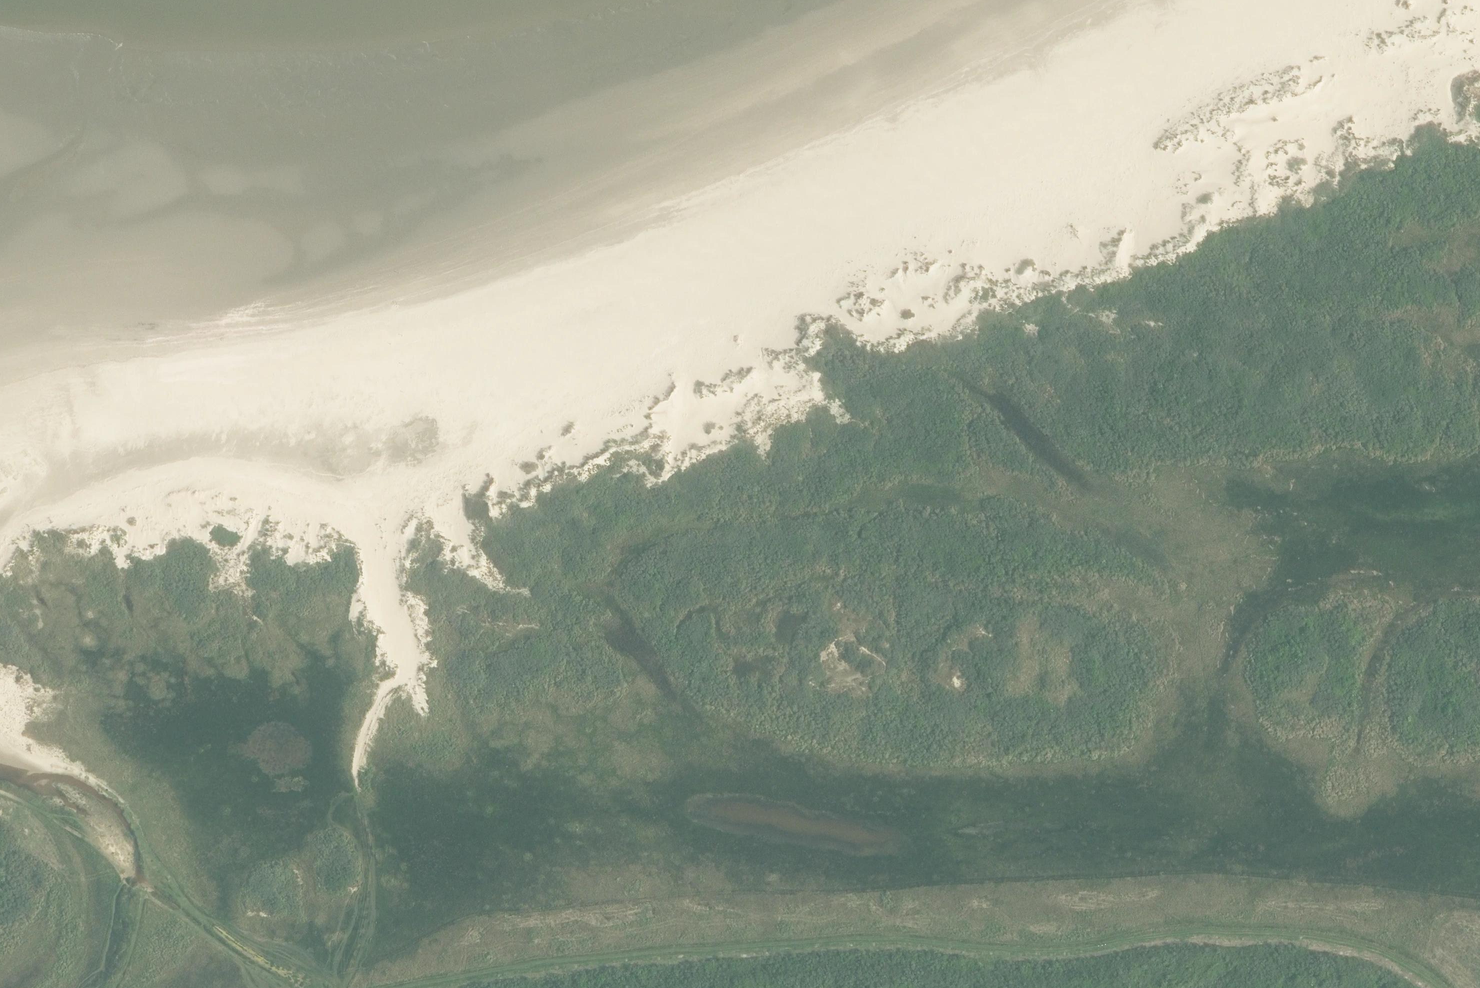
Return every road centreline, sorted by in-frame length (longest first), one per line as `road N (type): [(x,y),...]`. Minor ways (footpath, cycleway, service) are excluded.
road 1 (track): [(298,987),(0,793)]

